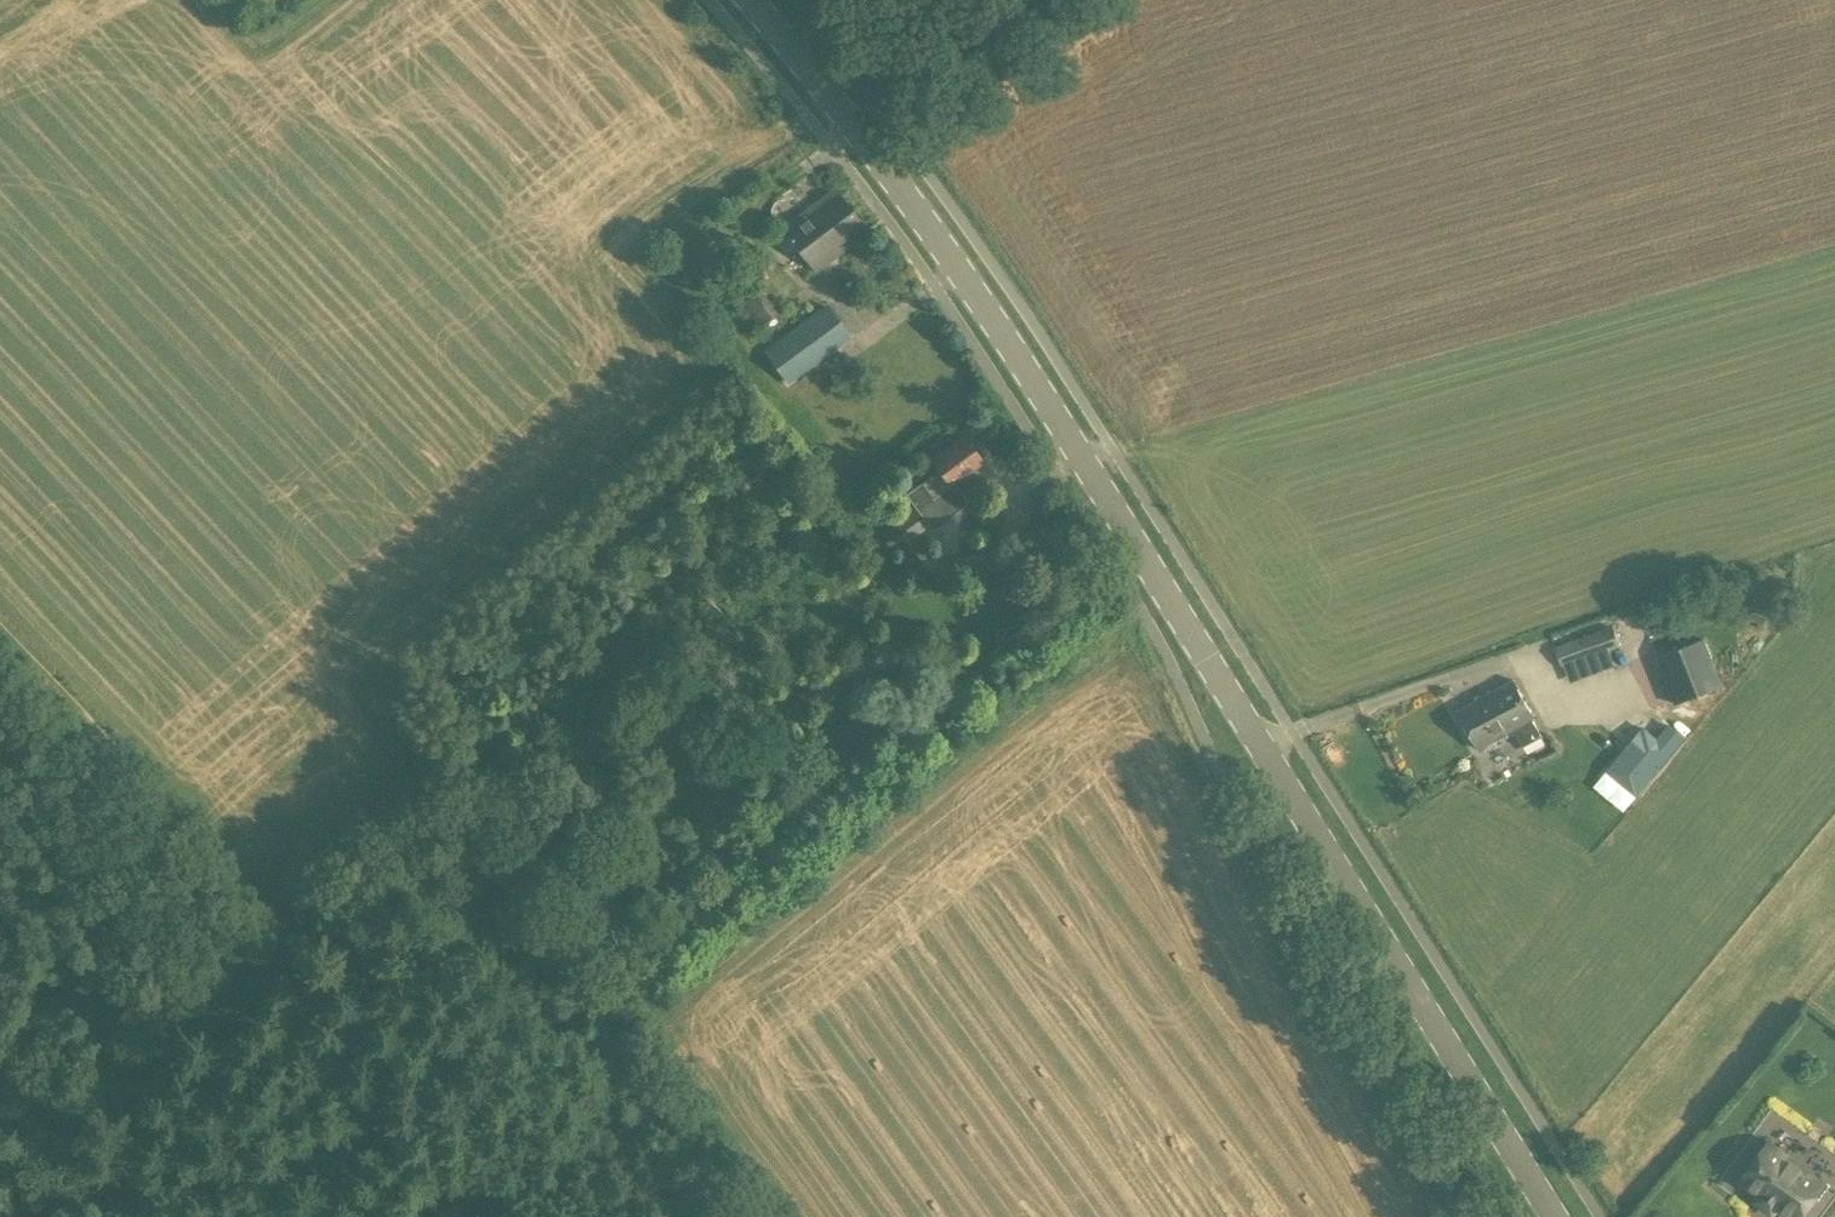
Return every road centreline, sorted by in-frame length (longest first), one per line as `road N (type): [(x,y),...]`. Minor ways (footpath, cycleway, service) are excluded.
road 1 (secondary): [(1552,1216),(1109,494),(916,207),(752,0)]

